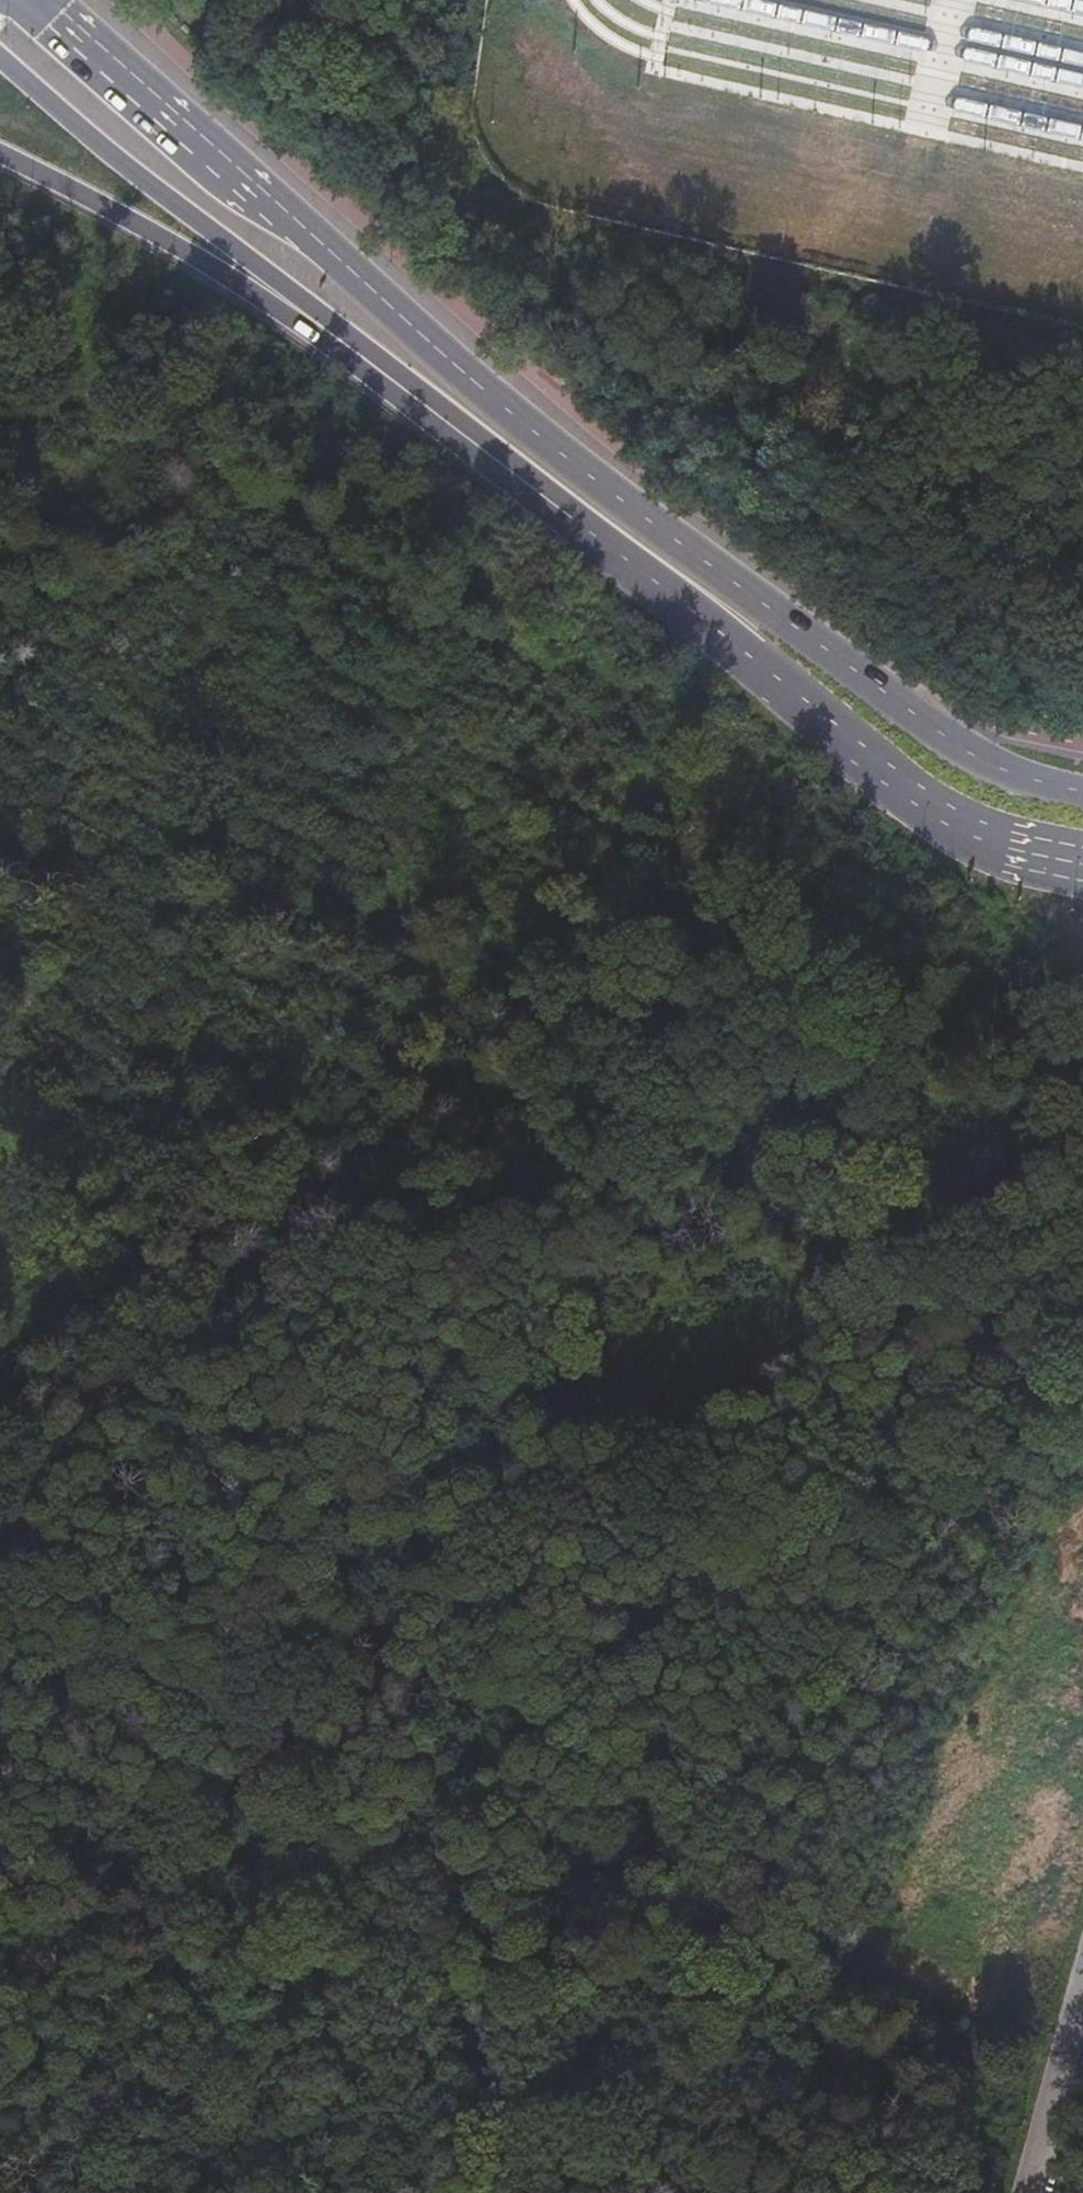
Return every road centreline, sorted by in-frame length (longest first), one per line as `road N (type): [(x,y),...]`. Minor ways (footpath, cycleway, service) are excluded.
road 1 (primary): [(1082,792),(968,752),(507,411),(38,0)]
road 2 (primary): [(368,362),(914,797),(1008,849),(1082,868)]
road 3 (primary): [(0,58),(368,362)]
road 4 (primary): [(0,156),(195,256),(368,362)]
road 5 (unclassified): [(1026,2192),(1082,1985)]

